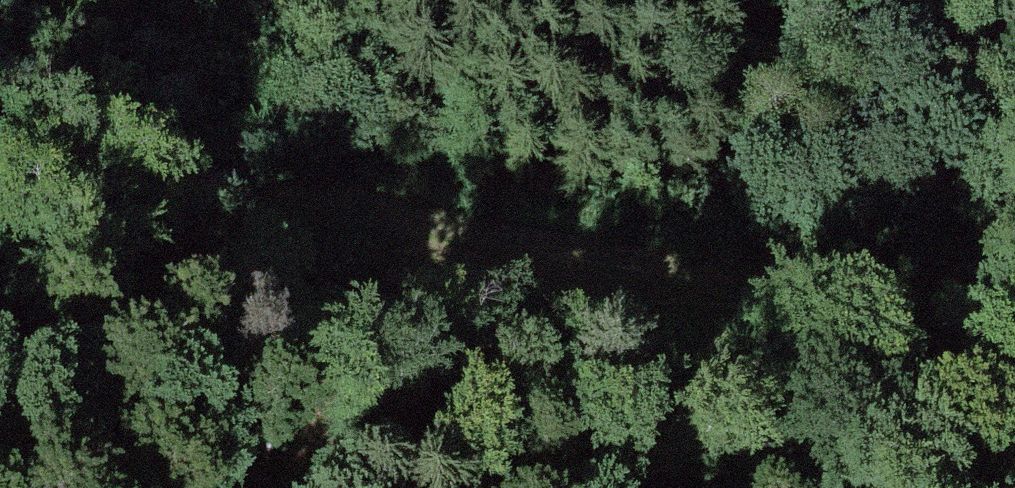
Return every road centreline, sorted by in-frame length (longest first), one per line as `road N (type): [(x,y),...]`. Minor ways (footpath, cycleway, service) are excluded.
road 1 (track): [(1014,333),(384,233),(0,155)]
road 2 (track): [(587,487),(384,233)]

